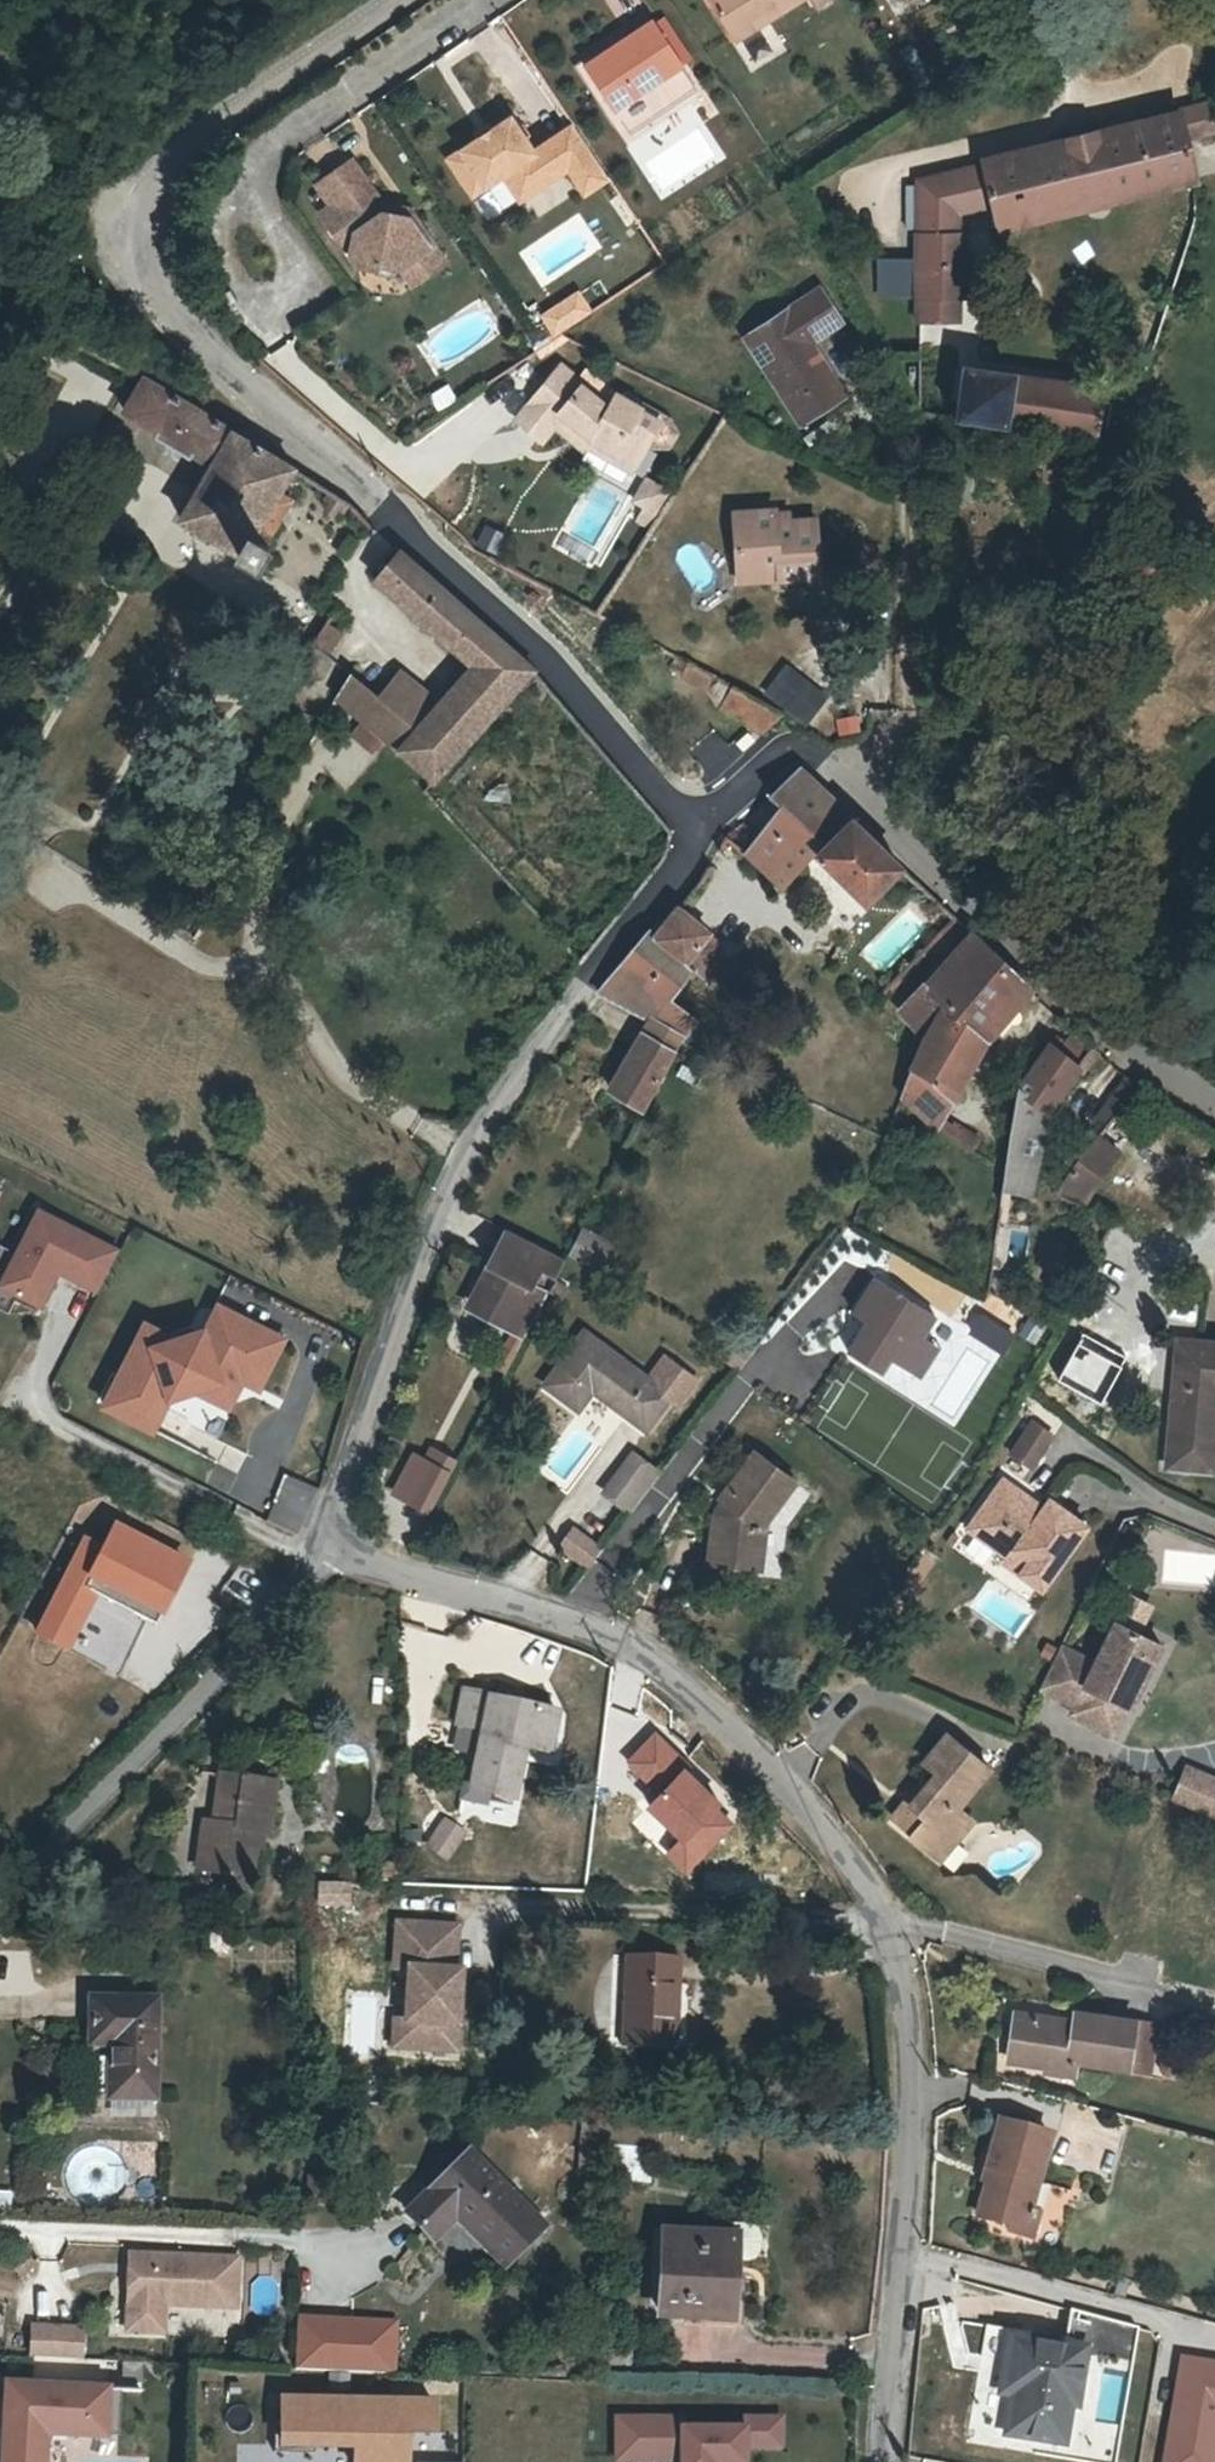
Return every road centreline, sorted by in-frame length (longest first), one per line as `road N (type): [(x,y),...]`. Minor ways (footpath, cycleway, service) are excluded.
road 1 (residential): [(342,1543),(372,1567),(601,1631),(680,1679),(803,1805),(858,1885),(887,1938),(909,2064),(883,2461)]
road 2 (residential): [(703,835),(419,529),(172,315),(151,280),(140,227),(165,160),(385,0)]
road 3 (residential): [(342,1543),(339,1503),(451,1178),(530,1056),(703,835)]
road 4 (residential): [(1214,1106),(1108,1036),(813,755),(784,758),(703,835)]
road 5 (residential): [(0,1898),(342,1543)]
road 6 (residential): [(247,158),(299,265),(286,294),(247,295),(229,279),(217,244),(225,190)]
road 7 (residential): [(247,158),(467,0)]

